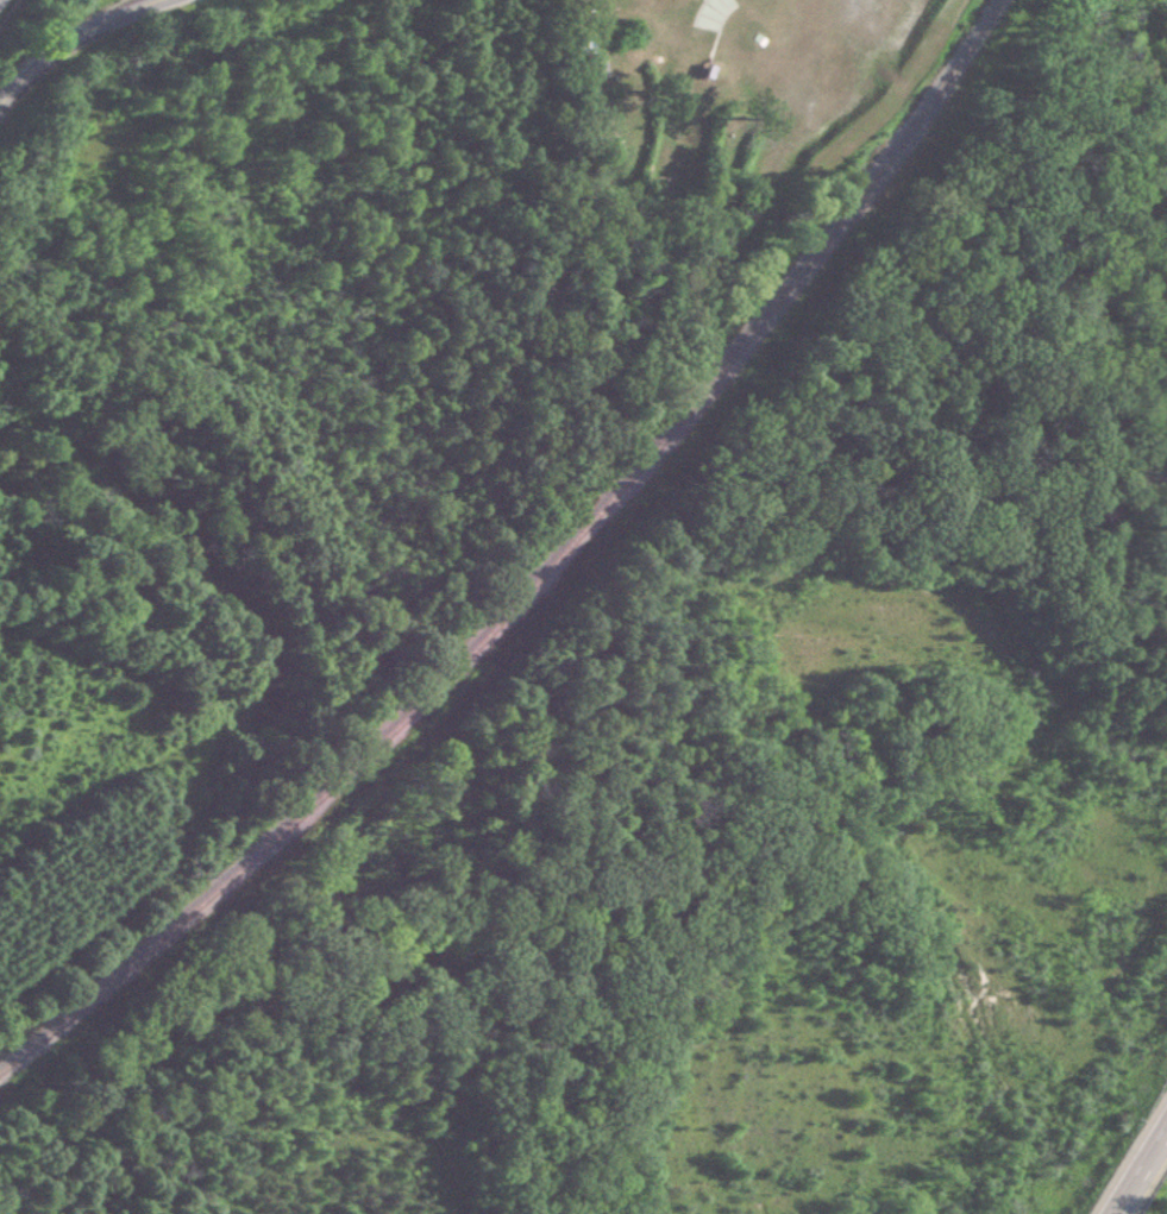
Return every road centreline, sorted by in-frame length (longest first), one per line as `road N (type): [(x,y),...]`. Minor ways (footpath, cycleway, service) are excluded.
road 1 (tertiary): [(0,129),(29,90),(86,42),(171,0)]

